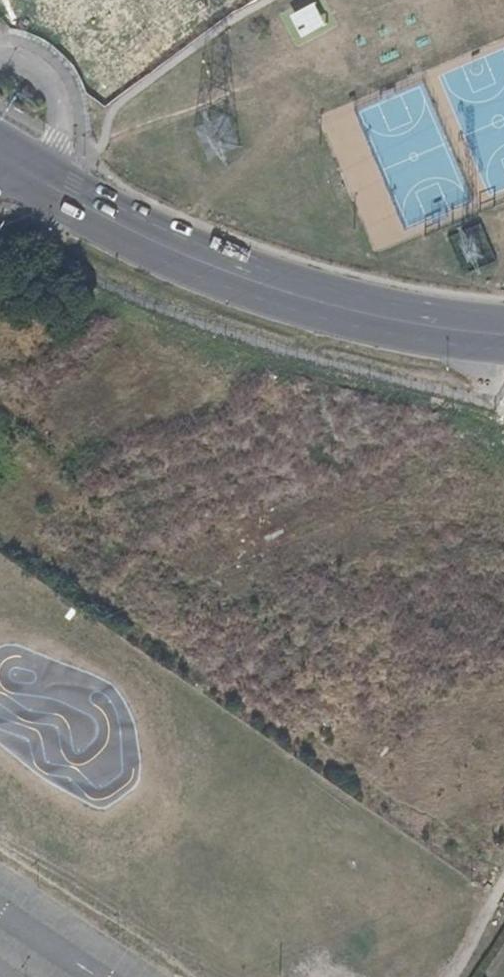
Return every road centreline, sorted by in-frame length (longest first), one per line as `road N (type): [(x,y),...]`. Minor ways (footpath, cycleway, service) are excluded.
road 1 (primary): [(503,335),(364,313),(235,275),(112,221),(4,159)]

